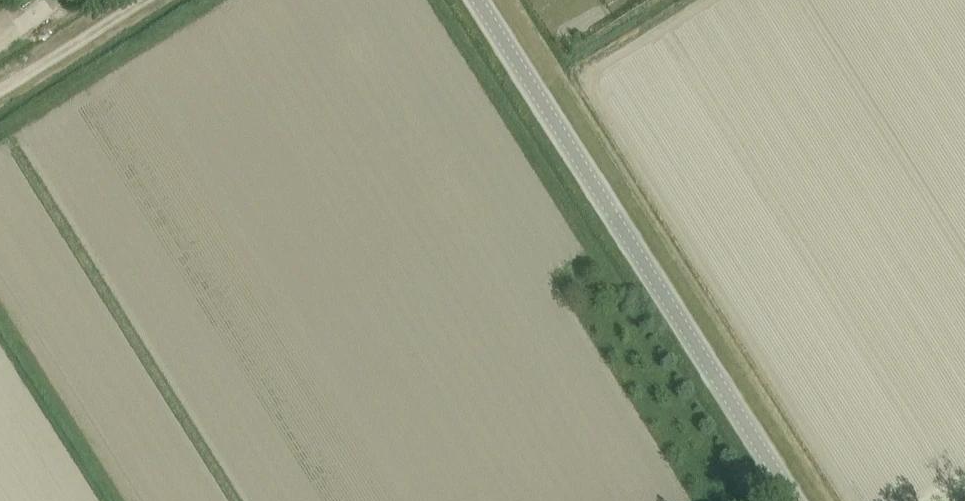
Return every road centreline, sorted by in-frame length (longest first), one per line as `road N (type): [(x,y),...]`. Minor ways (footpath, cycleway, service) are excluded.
road 1 (unclassified): [(794,500),(477,0)]

